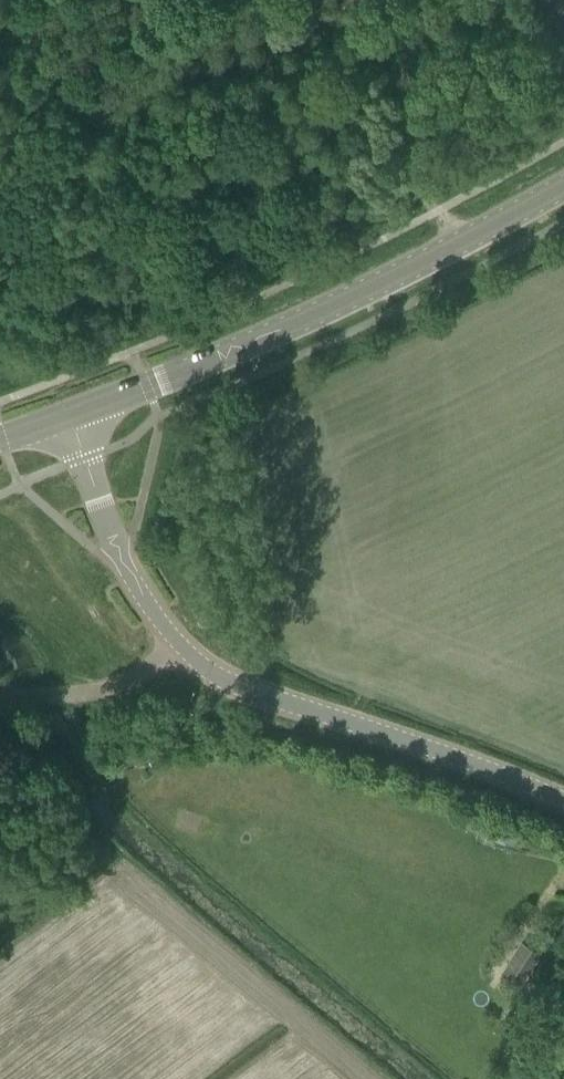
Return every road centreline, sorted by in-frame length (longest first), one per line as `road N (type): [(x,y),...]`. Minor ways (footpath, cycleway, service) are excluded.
road 1 (tertiary): [(73,413),(333,311),(563,190)]
road 2 (unclassified): [(563,802),(255,692),(177,641)]
road 3 (unclassified): [(177,641),(123,558),(73,413)]
road 4 (unclassified): [(177,641),(121,680),(0,695)]

